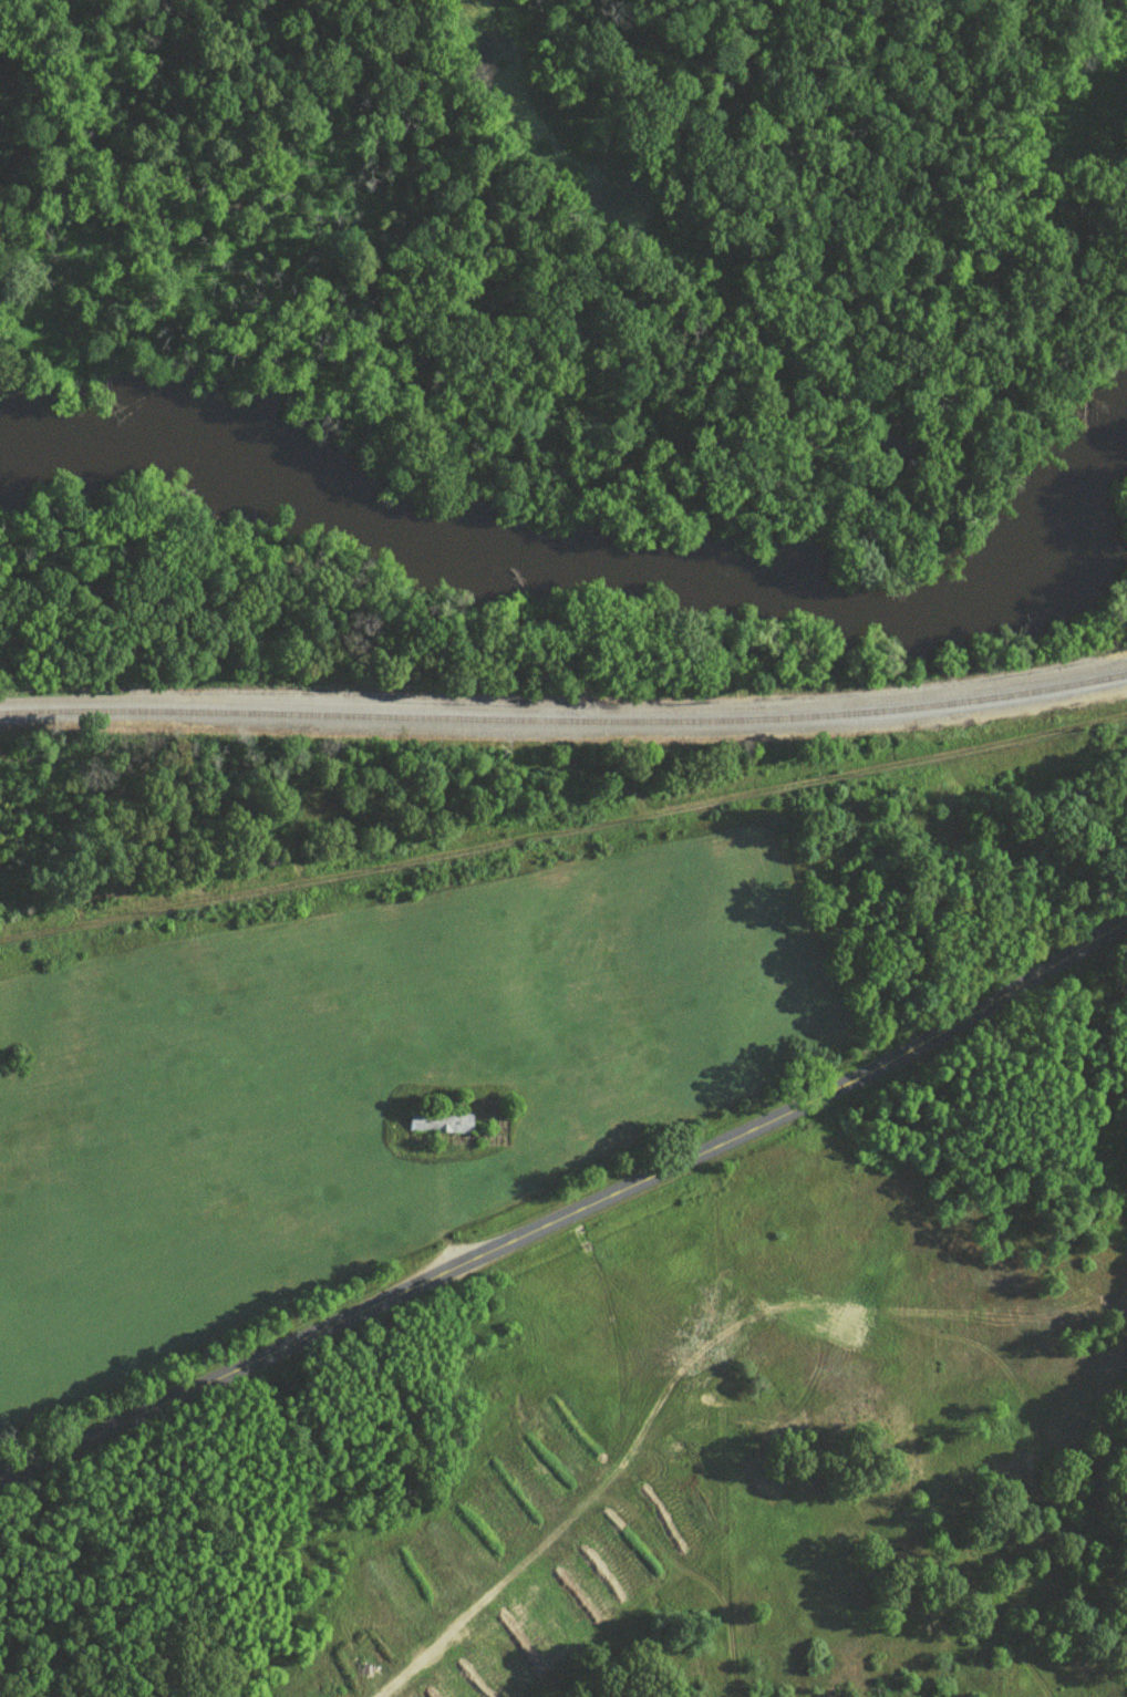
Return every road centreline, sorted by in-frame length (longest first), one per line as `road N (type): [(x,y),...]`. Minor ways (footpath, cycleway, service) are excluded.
road 1 (residential): [(0,1470),(768,1118),(982,1010),(1126,917)]
road 2 (track): [(525,1561),(371,1696)]

